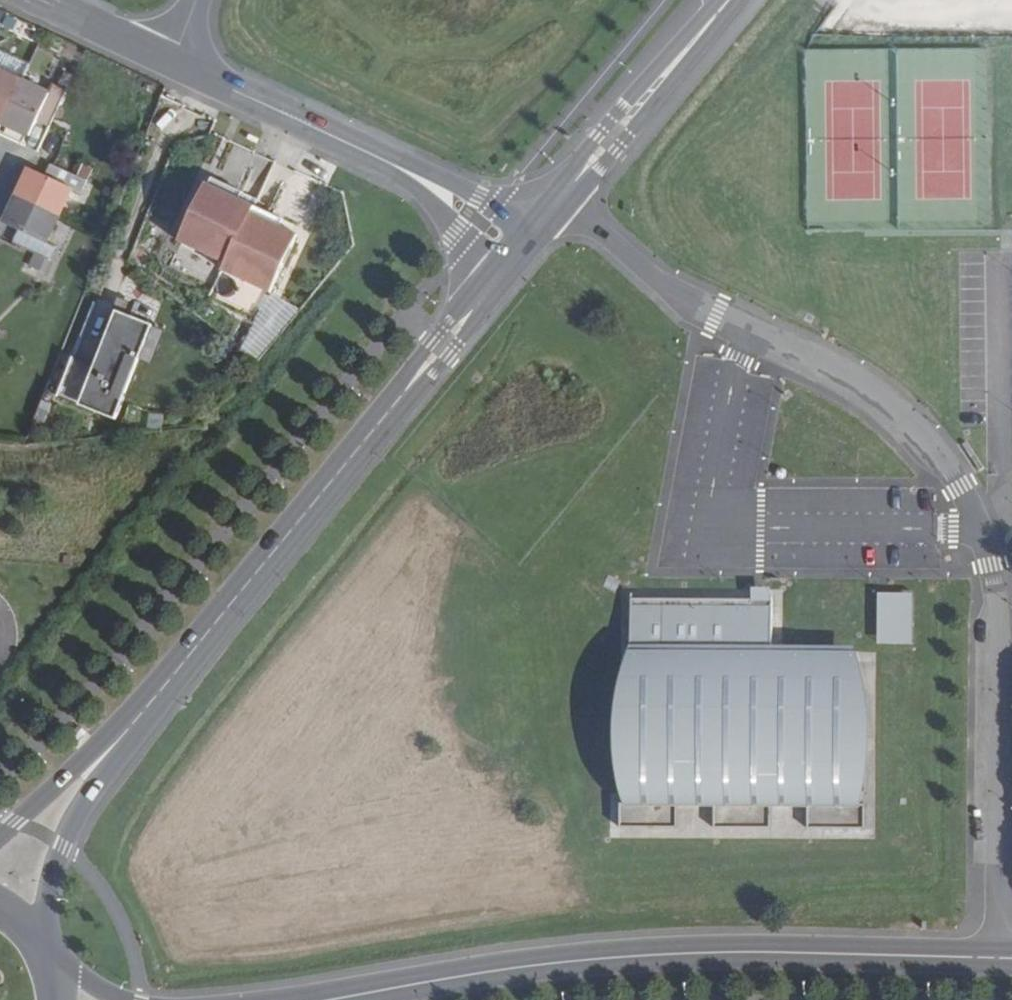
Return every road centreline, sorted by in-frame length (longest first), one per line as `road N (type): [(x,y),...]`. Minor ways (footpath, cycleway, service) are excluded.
road 1 (unclassified): [(1001,958),(996,603),(982,539),(960,488),(902,419),(656,281),(561,199)]
road 2 (primary): [(329,999),(617,957),(778,951),(1001,958)]
road 3 (secondary): [(154,697),(517,253)]
road 4 (residential): [(517,253),(401,170),(173,59)]
road 5 (secondary): [(39,944),(76,819),(154,697)]
road 6 (secondary): [(561,199),(727,0)]
road 7 (secondary): [(154,697),(0,835)]
road 8 (residential): [(173,59),(46,0)]

